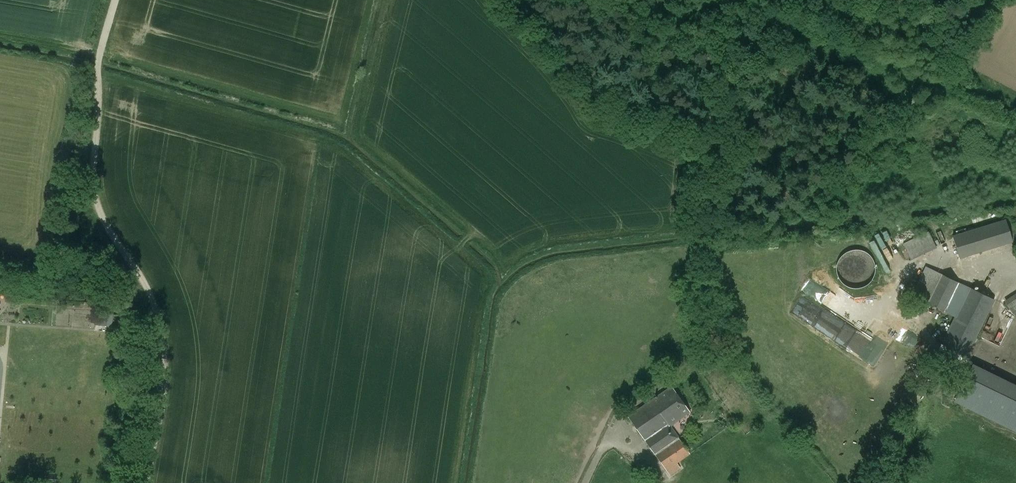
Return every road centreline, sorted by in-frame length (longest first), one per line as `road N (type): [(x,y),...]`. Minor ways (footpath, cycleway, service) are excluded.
road 1 (track): [(146,482),(157,423),(159,306),(99,206),(92,179),(96,74),(113,0)]

